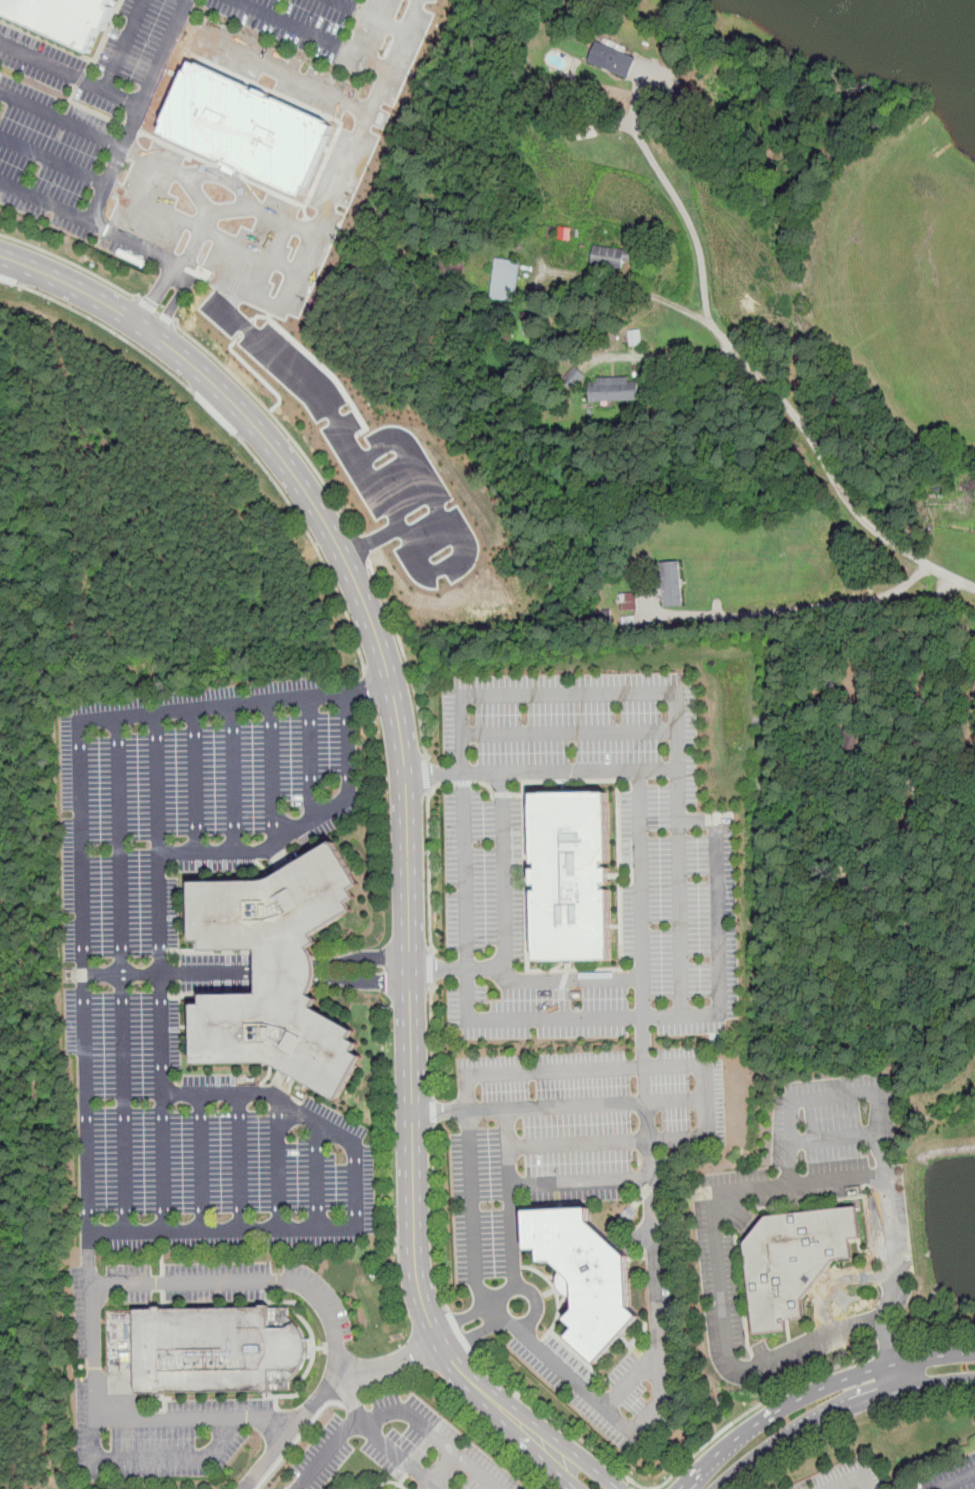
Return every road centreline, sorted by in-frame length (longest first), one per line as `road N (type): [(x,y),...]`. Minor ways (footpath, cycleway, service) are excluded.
road 1 (tertiary): [(0,257),(86,293),(191,361),(257,426),(321,511),(364,594),(392,684),(405,774),(423,1304),(457,1365),(610,1488)]
road 2 (residential): [(974,592),(853,513),(786,401),(706,318)]
road 3 (tertiary): [(701,1488),(743,1447),(836,1393),(895,1374),(974,1366)]

